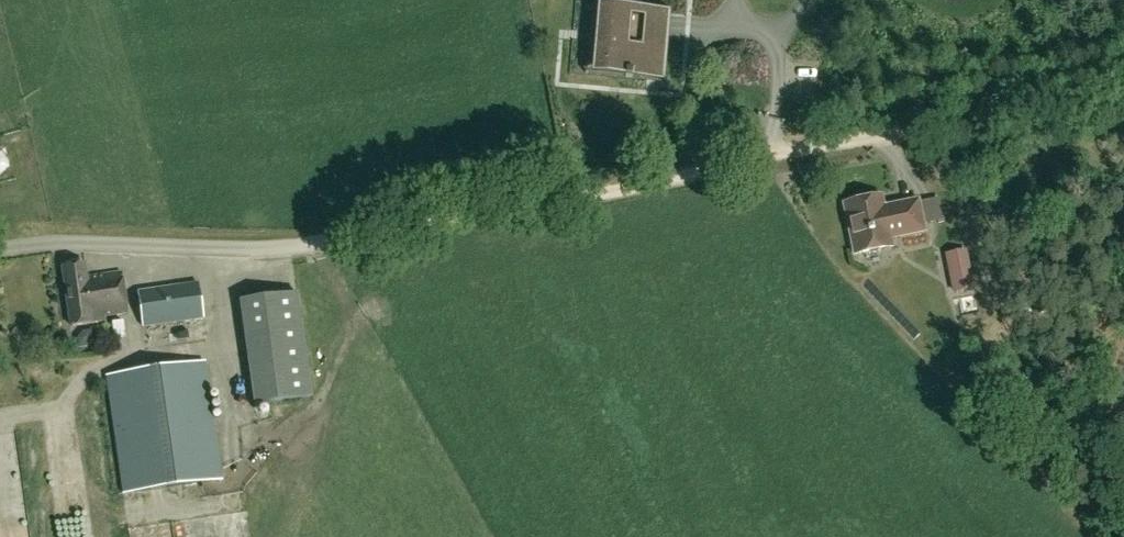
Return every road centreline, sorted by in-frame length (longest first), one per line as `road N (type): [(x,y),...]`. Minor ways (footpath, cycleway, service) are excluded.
road 1 (track): [(1123,102),(870,135),(313,243)]
road 2 (unclassified): [(0,249),(313,243)]

